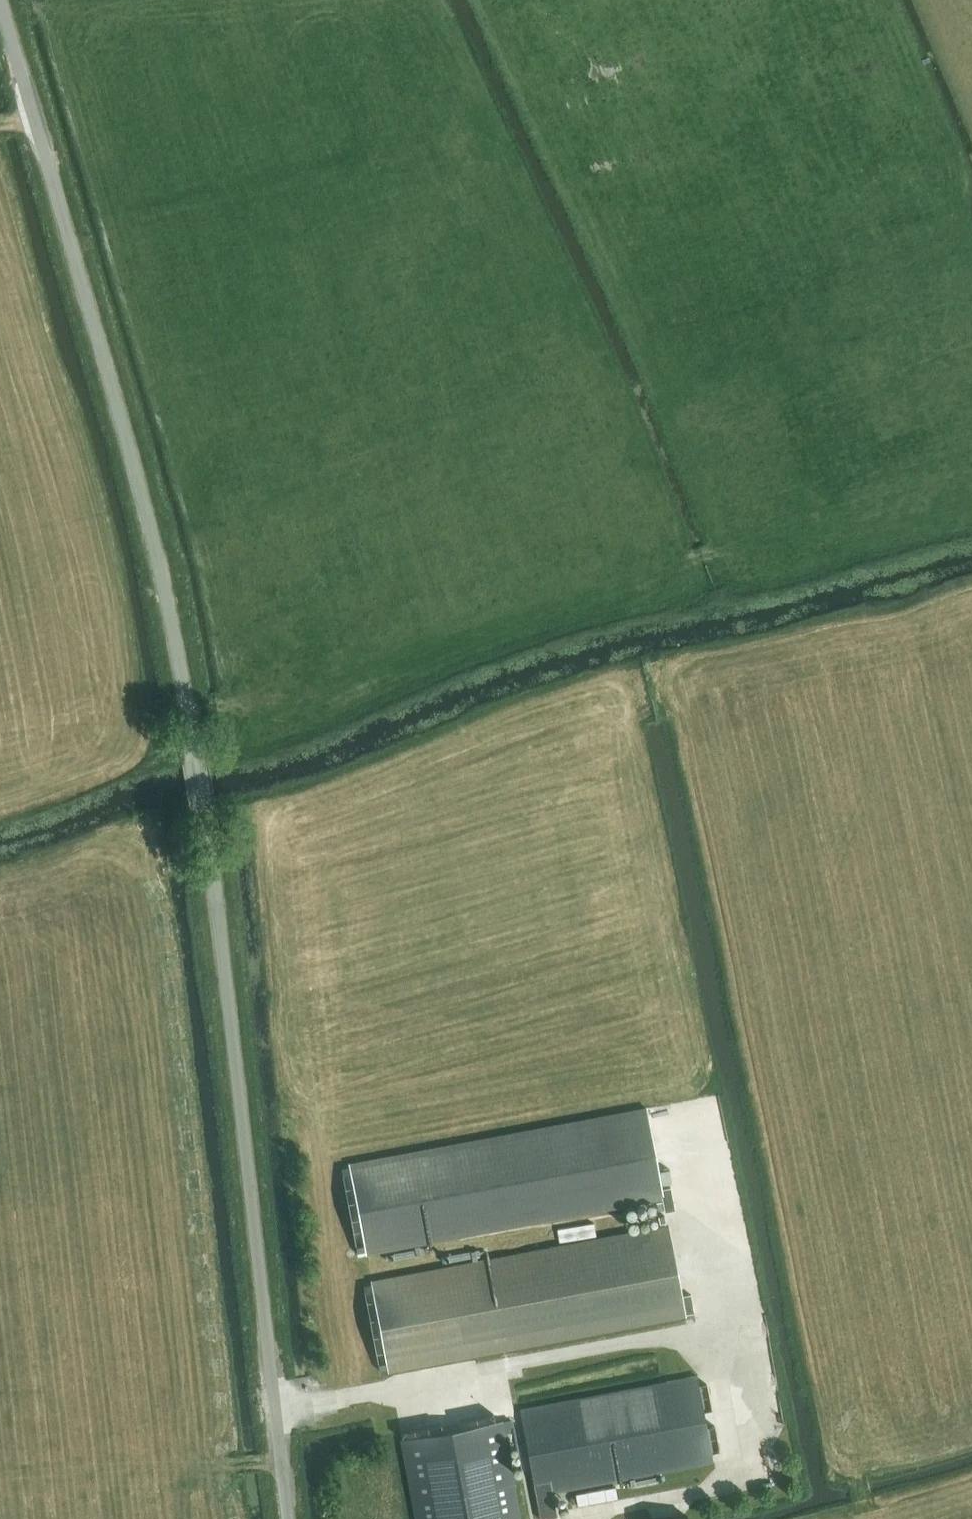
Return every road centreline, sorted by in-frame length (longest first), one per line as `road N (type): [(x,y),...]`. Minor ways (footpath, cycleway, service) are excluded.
road 1 (unclassified): [(285,1518),(217,917),(173,629),(0,6)]

